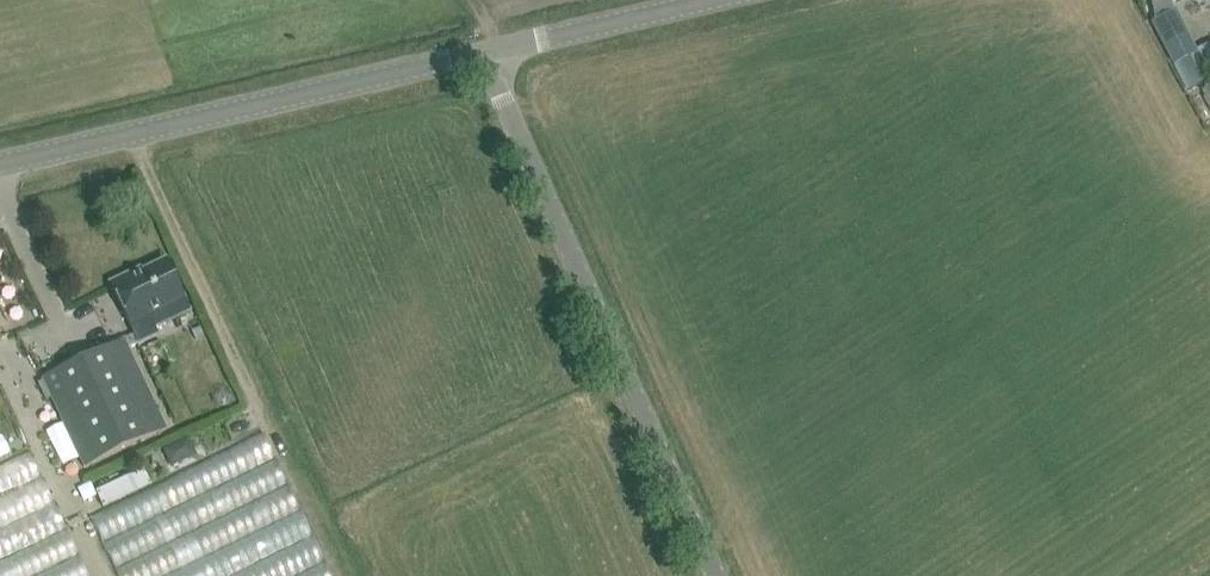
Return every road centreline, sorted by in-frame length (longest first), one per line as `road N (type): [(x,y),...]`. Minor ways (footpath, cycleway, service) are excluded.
road 1 (unclassified): [(709,575),(526,177),(488,60)]
road 2 (tertiary): [(0,171),(488,60)]
road 3 (tertiary): [(488,60),(701,0)]

